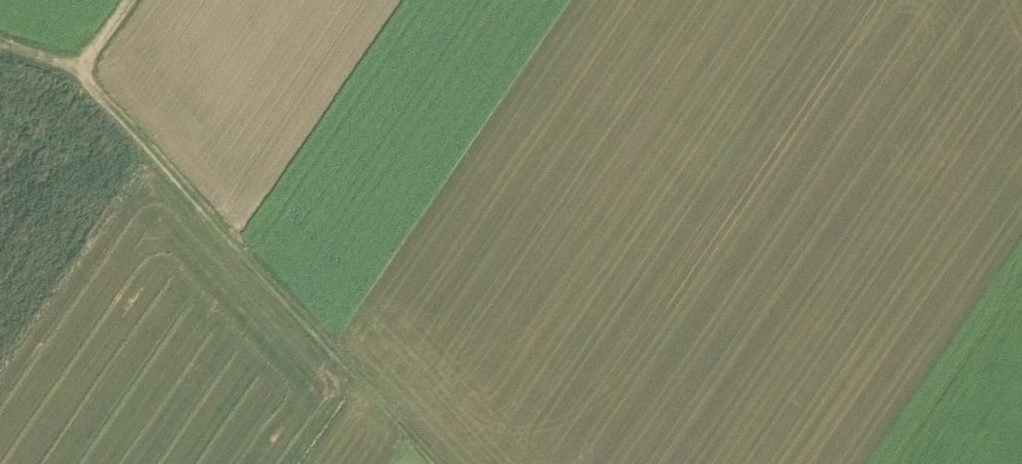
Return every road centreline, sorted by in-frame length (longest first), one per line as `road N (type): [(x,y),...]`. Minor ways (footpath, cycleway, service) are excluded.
road 1 (track): [(77,75),(434,463)]
road 2 (track): [(0,47),(77,75),(130,0)]

